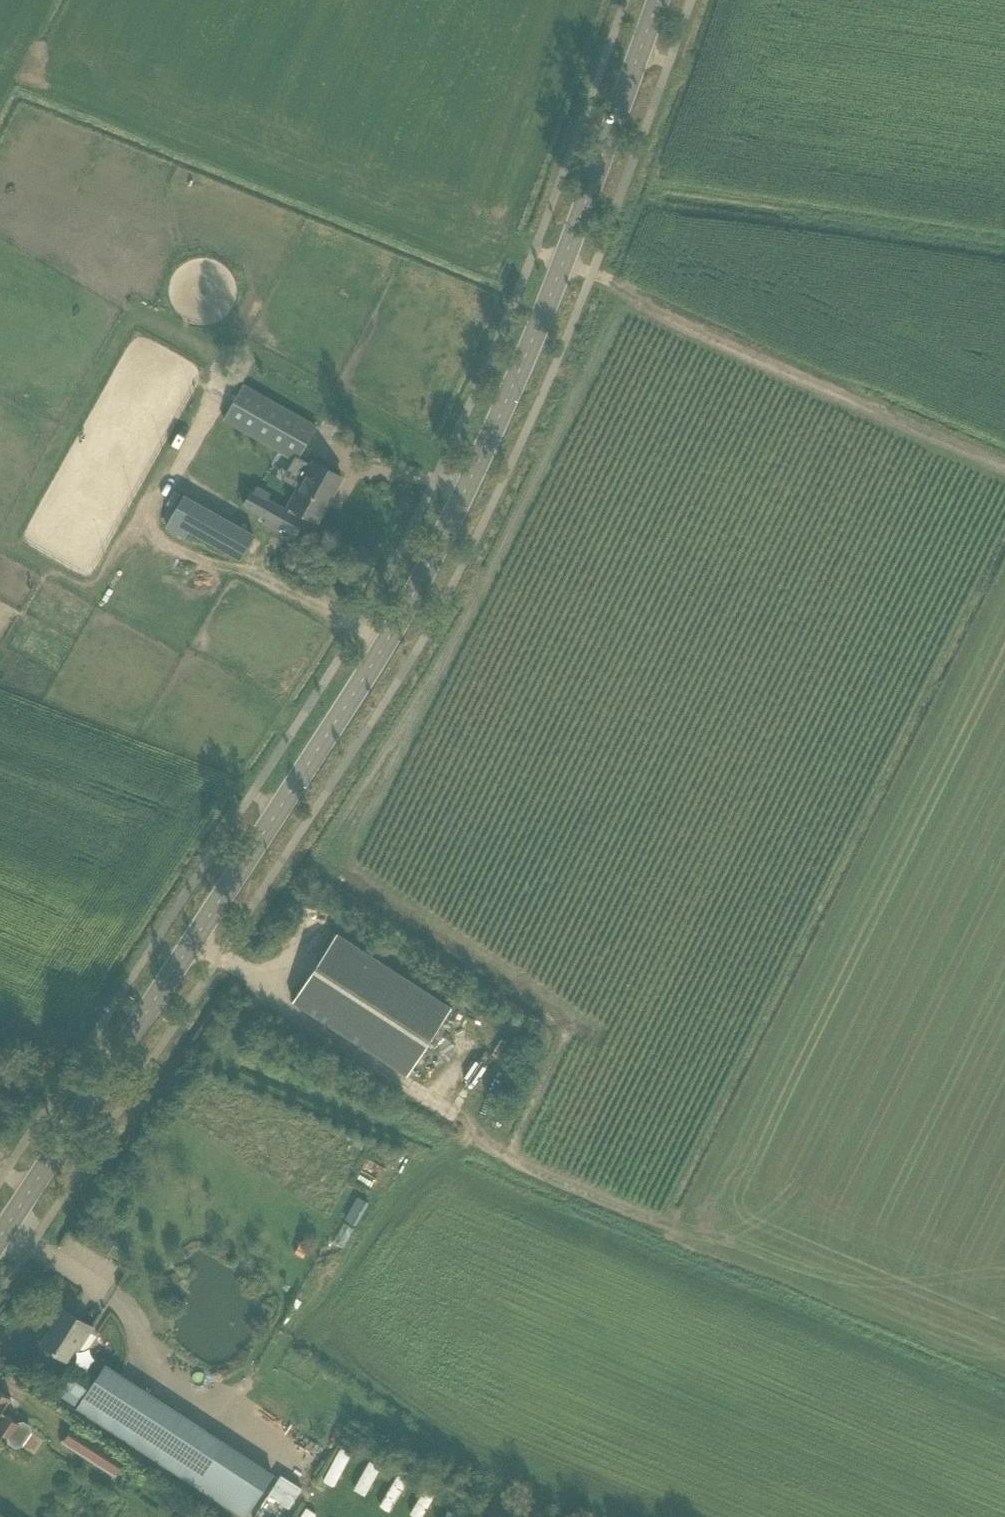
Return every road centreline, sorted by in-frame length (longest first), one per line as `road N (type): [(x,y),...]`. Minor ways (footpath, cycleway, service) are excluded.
road 1 (secondary): [(0,1238),(336,732),(430,574),(501,425),(659,0)]

